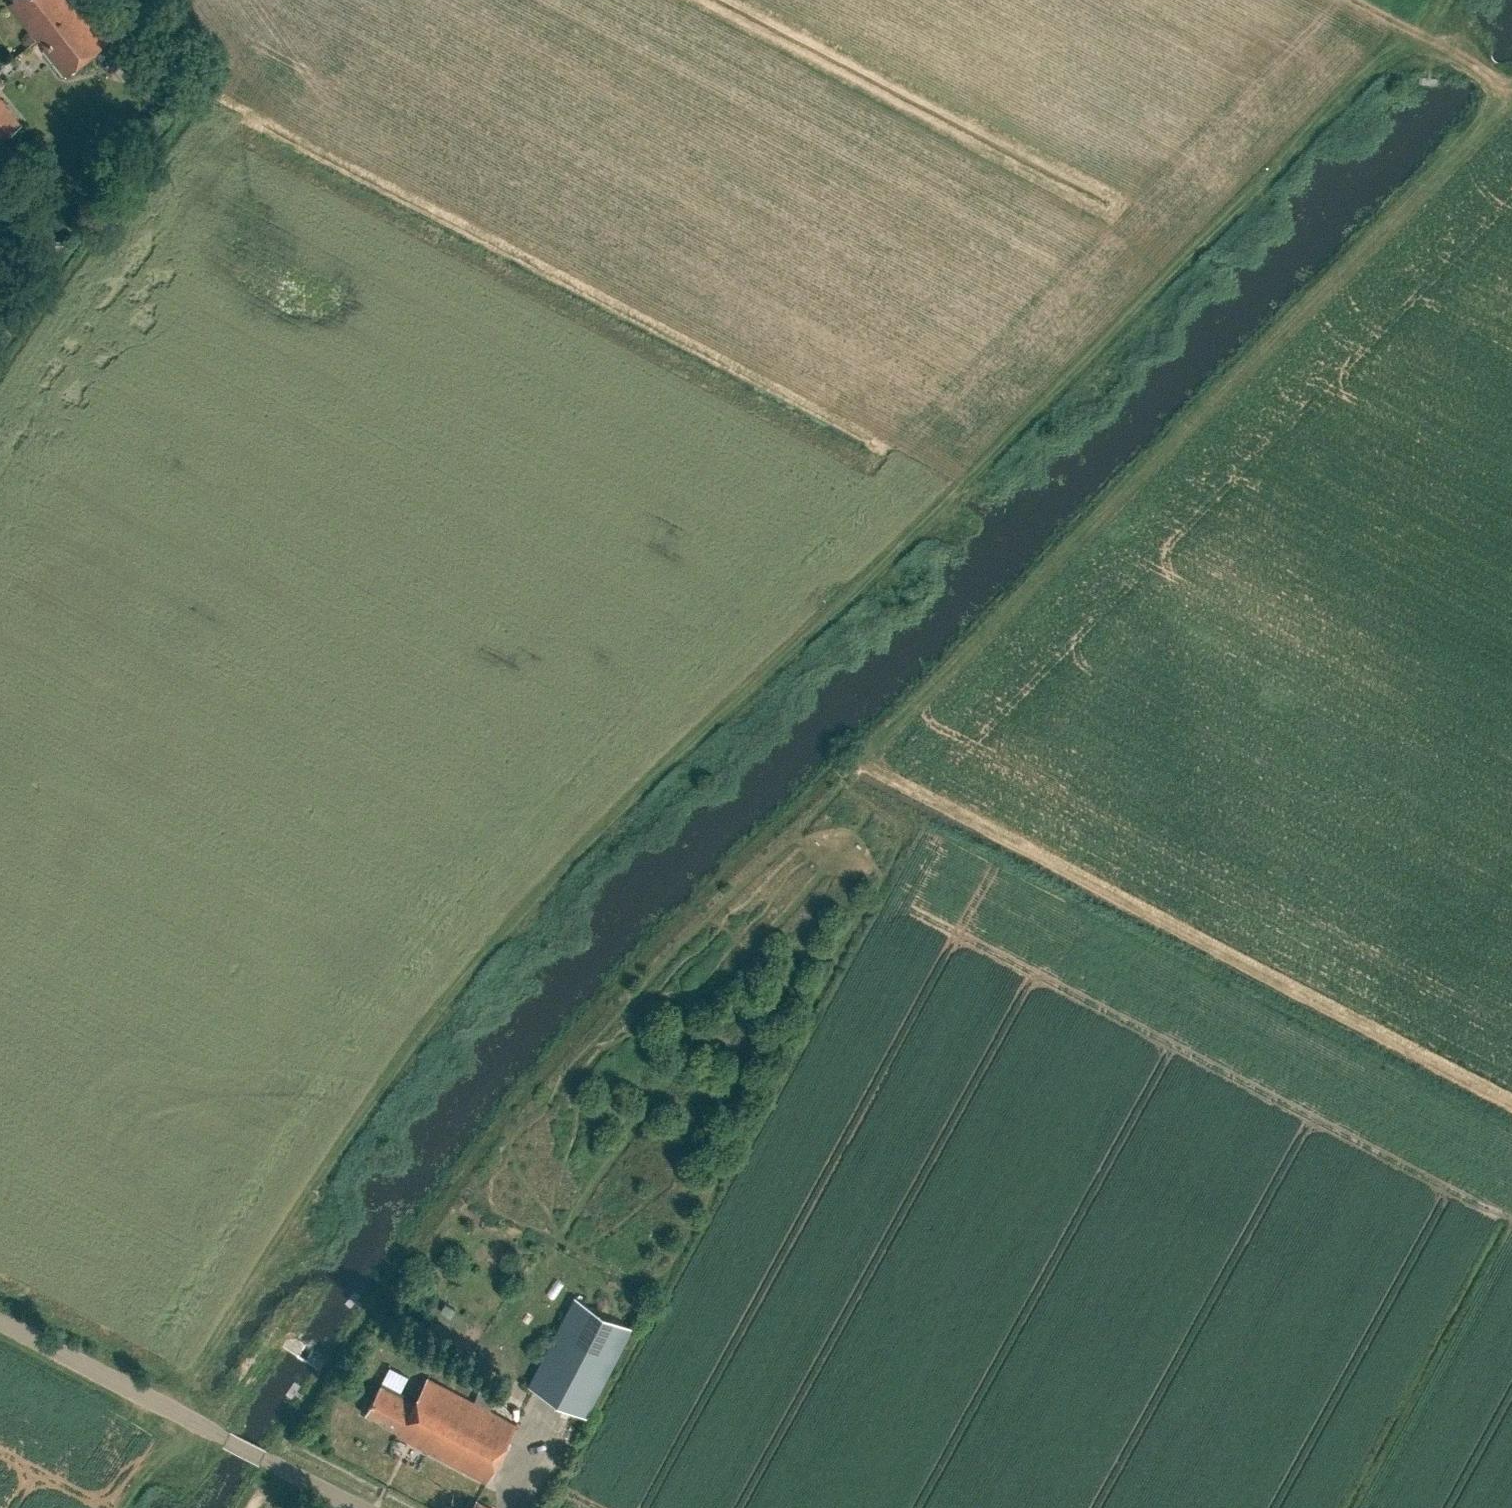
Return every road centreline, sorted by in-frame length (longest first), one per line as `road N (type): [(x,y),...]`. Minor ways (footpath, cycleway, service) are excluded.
road 1 (unclassified): [(361,1507),(0,1320)]

